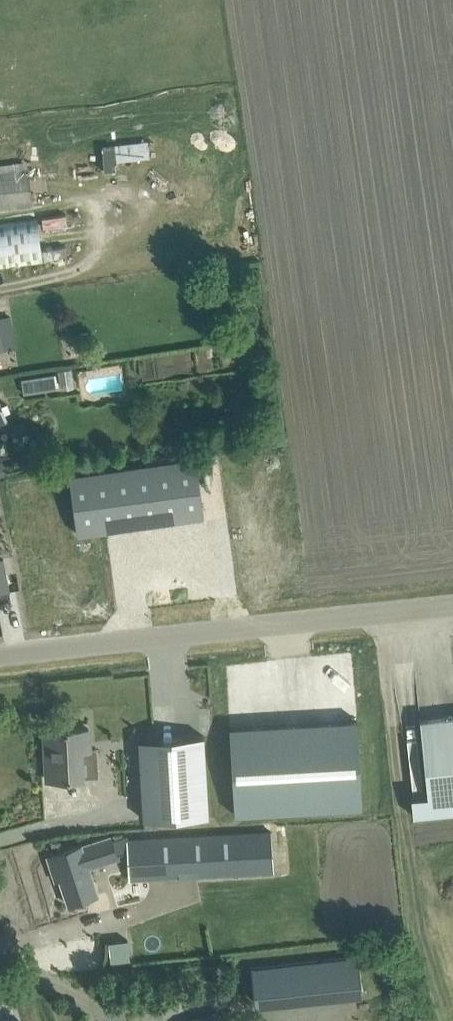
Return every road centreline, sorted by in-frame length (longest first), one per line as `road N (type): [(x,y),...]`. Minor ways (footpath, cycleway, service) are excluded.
road 1 (unclassified): [(0,660),(452,611)]

